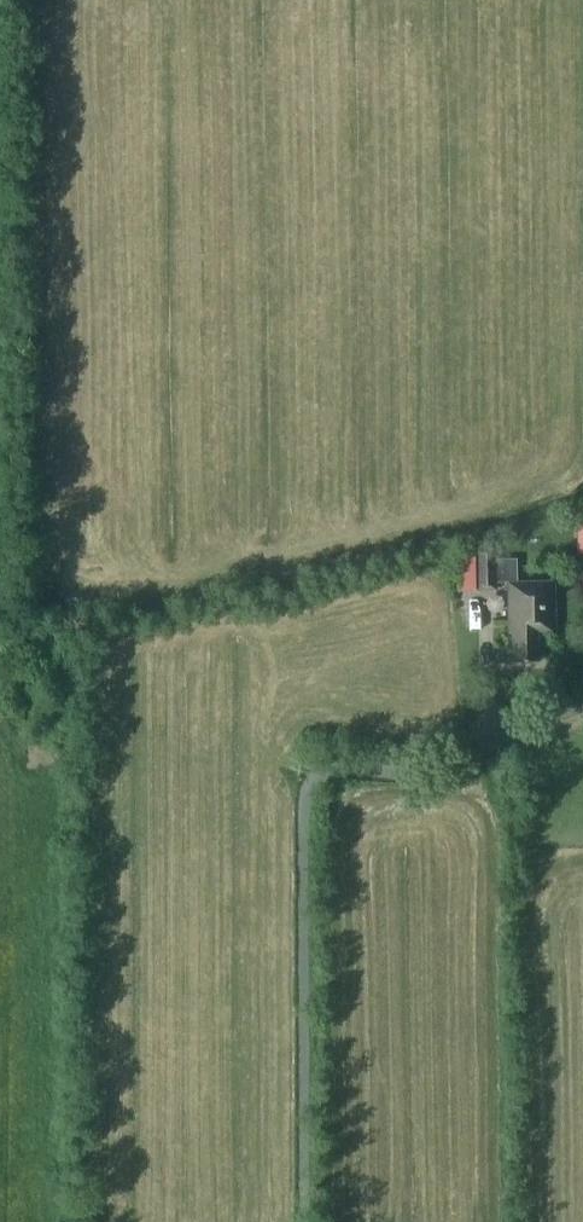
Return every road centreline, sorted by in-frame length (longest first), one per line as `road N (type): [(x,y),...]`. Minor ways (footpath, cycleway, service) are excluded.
road 1 (unclassified): [(307,1221),(306,782),(464,763),(582,723)]

